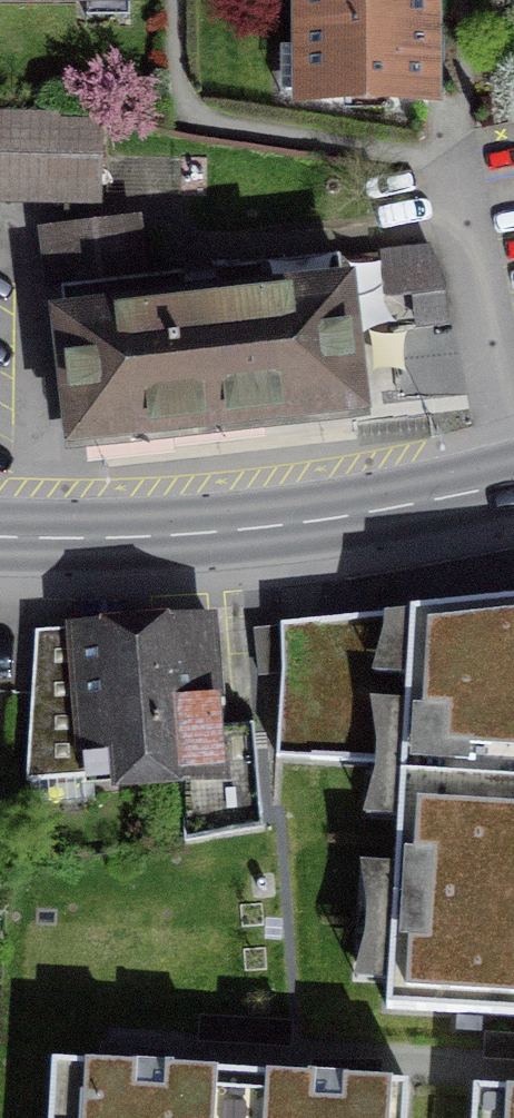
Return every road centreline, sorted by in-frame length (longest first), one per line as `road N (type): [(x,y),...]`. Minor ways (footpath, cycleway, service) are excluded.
road 1 (secondary): [(0,537),(271,526),(513,482)]

